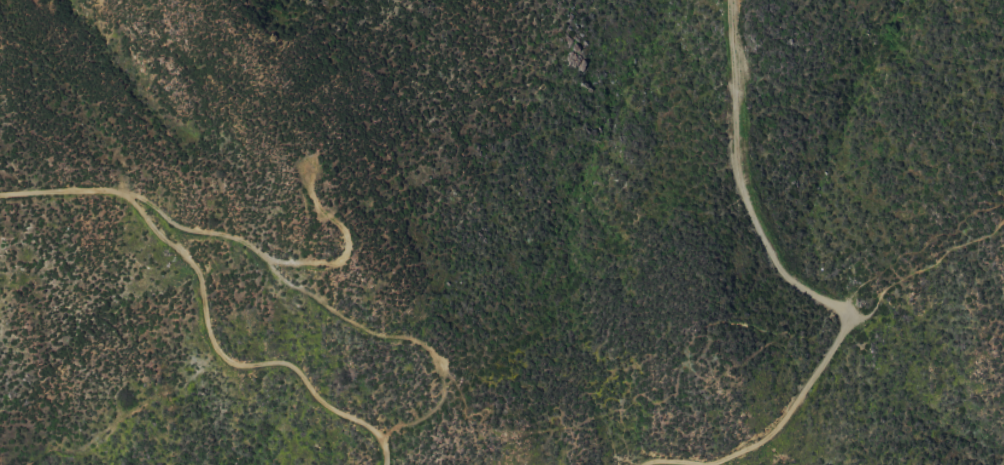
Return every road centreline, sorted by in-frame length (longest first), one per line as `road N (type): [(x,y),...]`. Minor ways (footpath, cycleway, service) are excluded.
road 1 (track): [(0,194),(123,192),(196,268),(212,339),(228,360),(295,369),(324,404),(382,435),(384,464)]
road 2 (track): [(641,464),(710,464),(746,449),(778,427),(900,277),(1003,218)]
road 3 (track): [(852,327),(844,308),(792,283),(745,196),(734,144),(732,0)]

